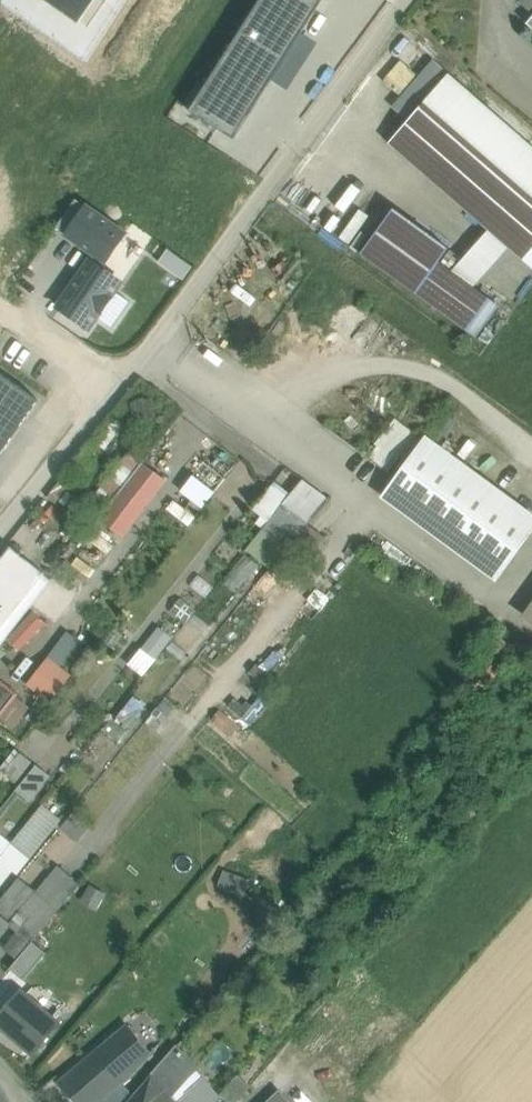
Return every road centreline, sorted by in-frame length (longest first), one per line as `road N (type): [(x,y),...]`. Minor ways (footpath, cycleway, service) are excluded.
road 1 (residential): [(0,538),(144,360),(408,0)]

